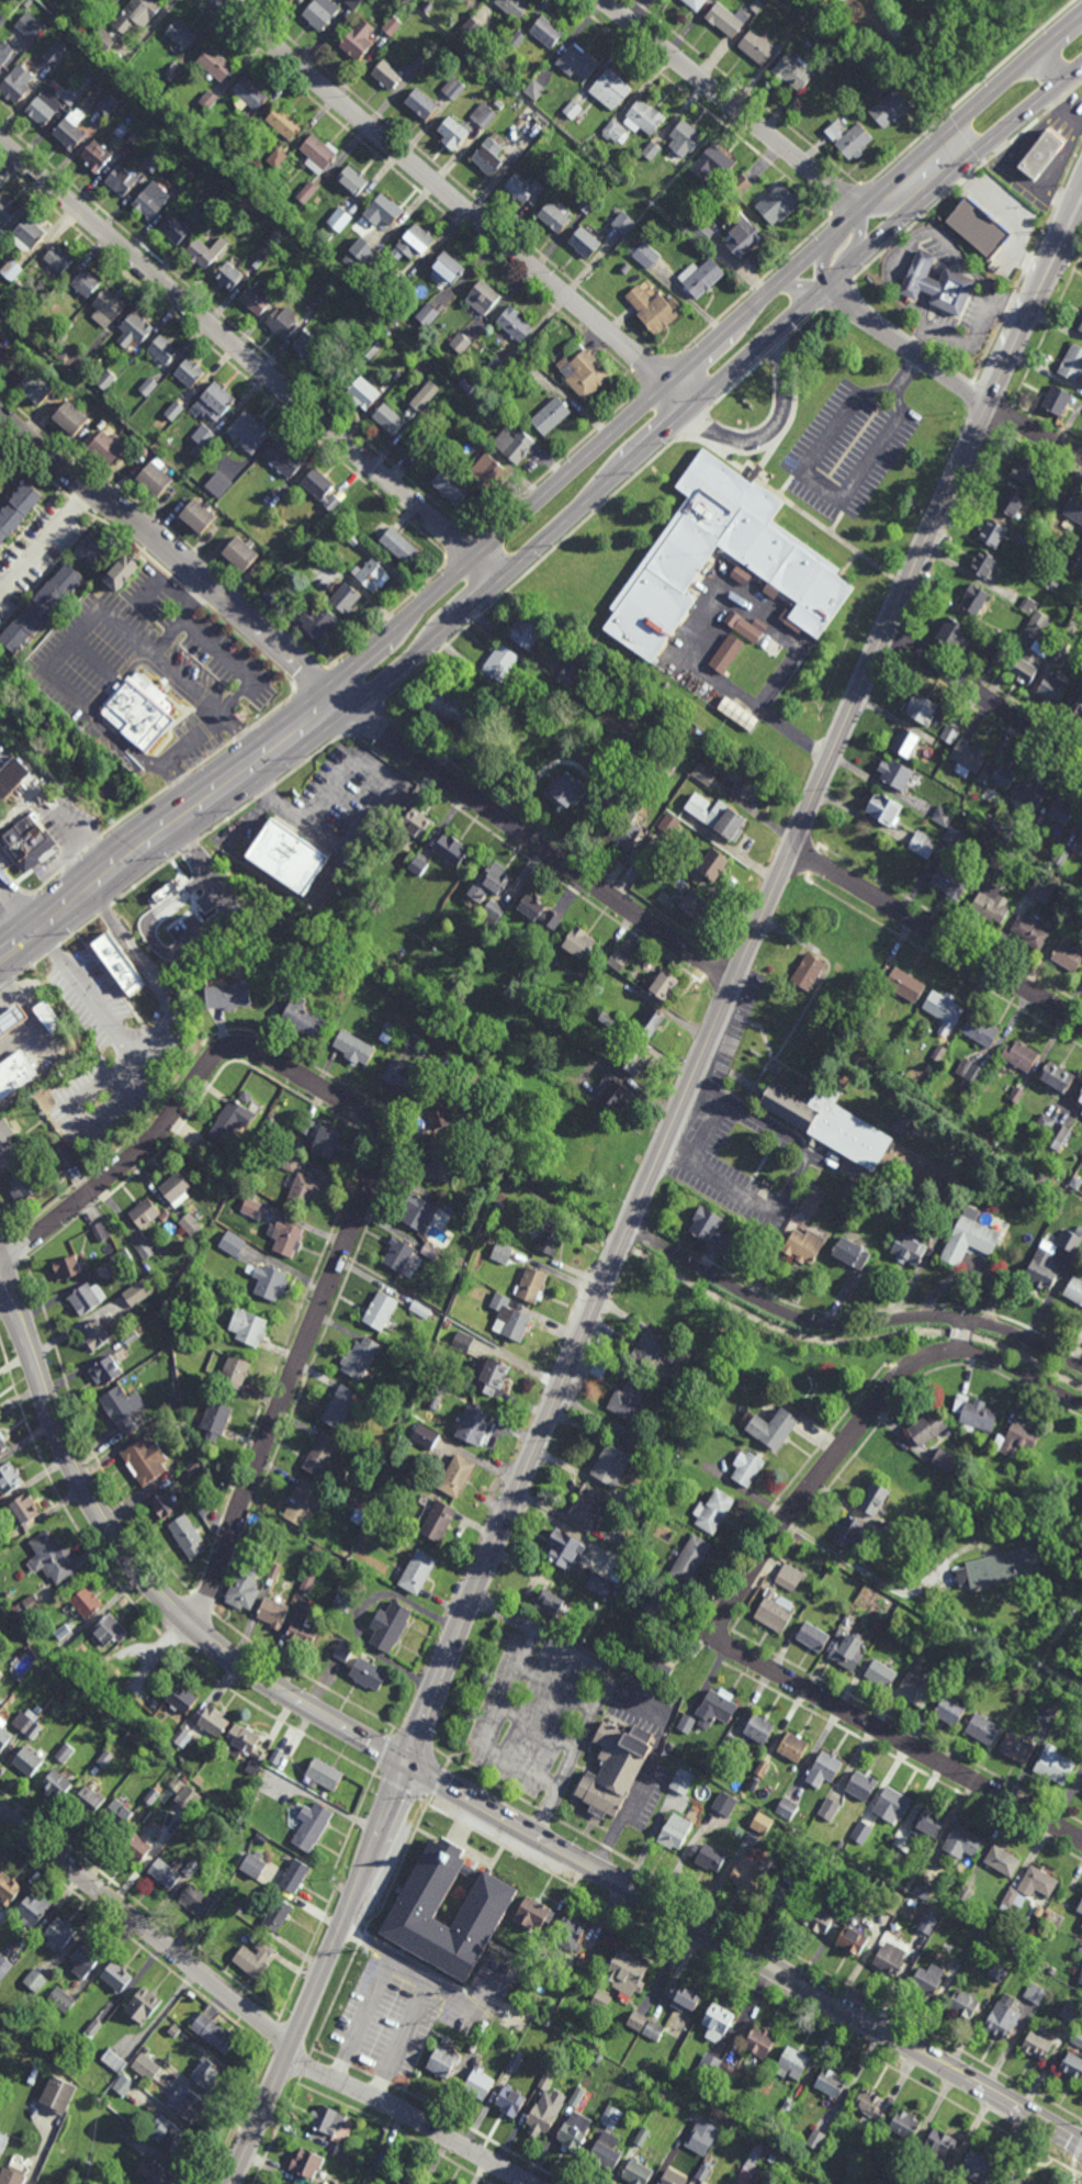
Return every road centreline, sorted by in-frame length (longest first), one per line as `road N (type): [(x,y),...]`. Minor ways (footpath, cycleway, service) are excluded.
road 1 (primary): [(0,974),(351,710),(1061,81)]
road 2 (primary): [(1037,52),(329,687),(0,937)]
road 3 (residential): [(195,1631),(375,1169),(379,1129),(253,1049),(225,1048),(139,1151),(0,1265)]
road 4 (secondary): [(618,1252),(227,2183)]
road 5 (secondary): [(987,406),(629,1229)]
road 6 (residential): [(1081,1841),(758,1664),(723,1632),(756,1558),(889,1387),(923,1359),(961,1351)]
road 7 (secondary): [(1081,2141),(407,1765)]
road 8 (residential): [(497,579),(0,140)]
road 9 (secondary): [(407,1765),(235,1661),(138,1571),(75,1469),(0,1273)]
road 10 (residential): [(694,406),(222,0)]
road 11 (residential): [(733,983),(351,710)]
road 12 (residential): [(351,710),(0,413)]
road 13 (residential): [(0,1810),(273,2032),(284,2059)]
road 14 (residential): [(886,234),(603,0)]
road 15 (residential): [(970,1320),(808,1321),(629,1229)]
road 16 (residential): [(1081,1023),(791,847)]
road 17 (residential): [(529,2183),(374,2097),(284,2059)]
road 18 (residential): [(797,266),(987,406)]
road 19 (residential): [(1081,764),(883,636)]
road 20 (secondary): [(1081,201),(987,406)]
road 21 (residential): [(91,492),(0,599)]
road 22 (residential): [(968,1352),(1081,1406)]
road 23 (residential): [(1081,1368),(970,1320)]

